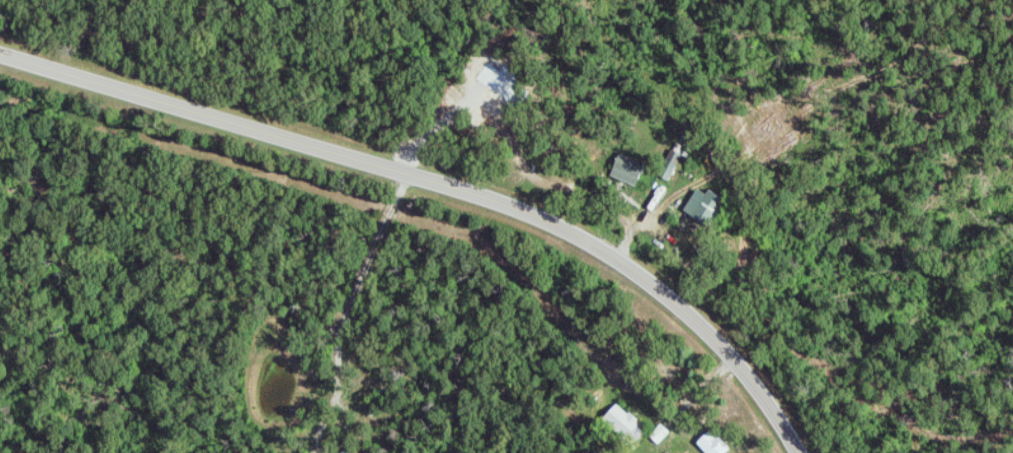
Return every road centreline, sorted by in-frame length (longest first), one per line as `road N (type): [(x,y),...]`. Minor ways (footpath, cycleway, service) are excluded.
road 1 (tertiary): [(0,57),(582,235),(689,305),(736,361),(792,452)]
road 2 (residential): [(408,178),(347,329),(349,418)]

